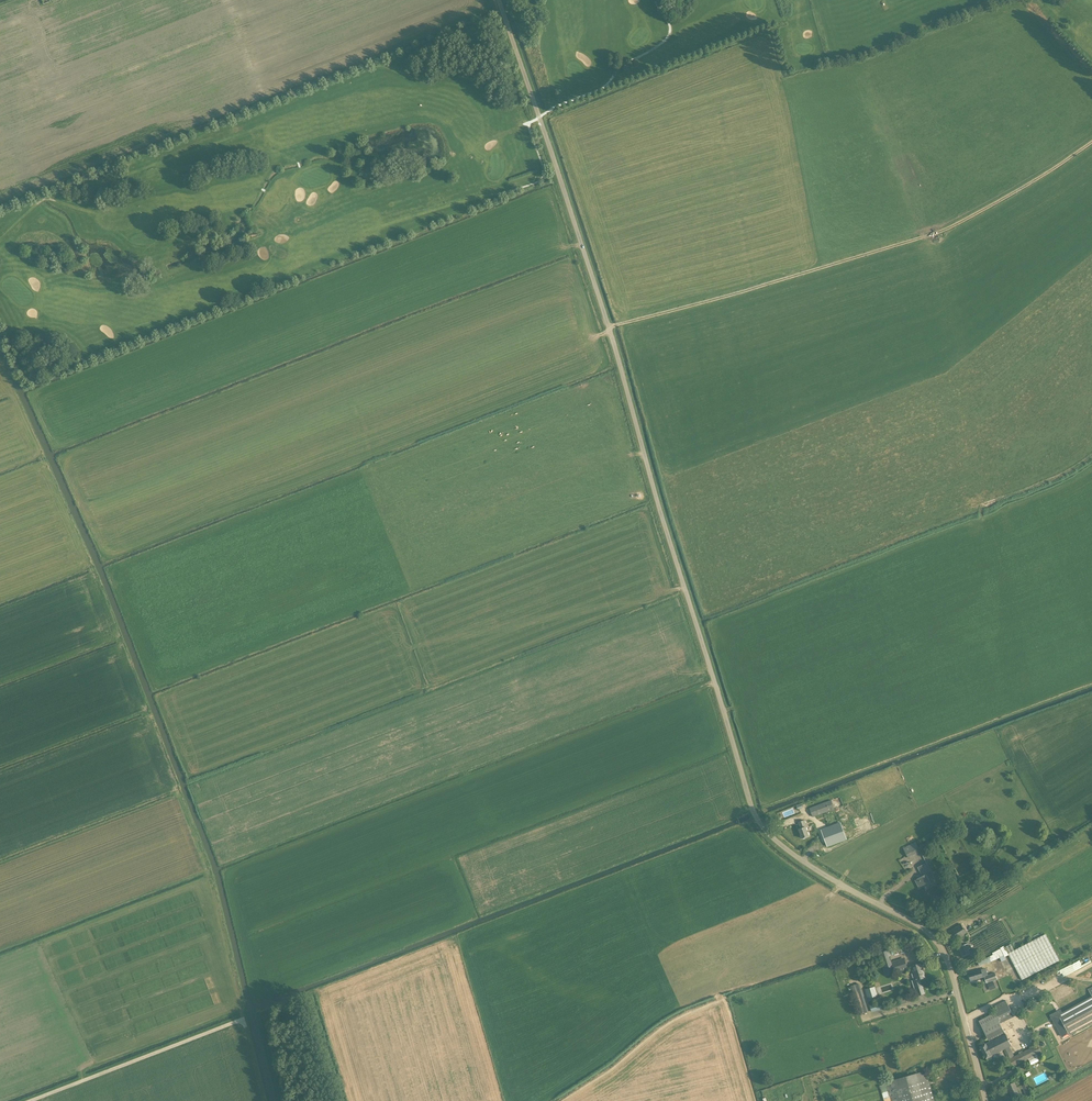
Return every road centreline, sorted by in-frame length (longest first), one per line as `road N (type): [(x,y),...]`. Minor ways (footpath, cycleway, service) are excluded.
road 1 (unclassified): [(986,1100),(935,940),(796,856),(753,812),(611,336),(499,0)]

